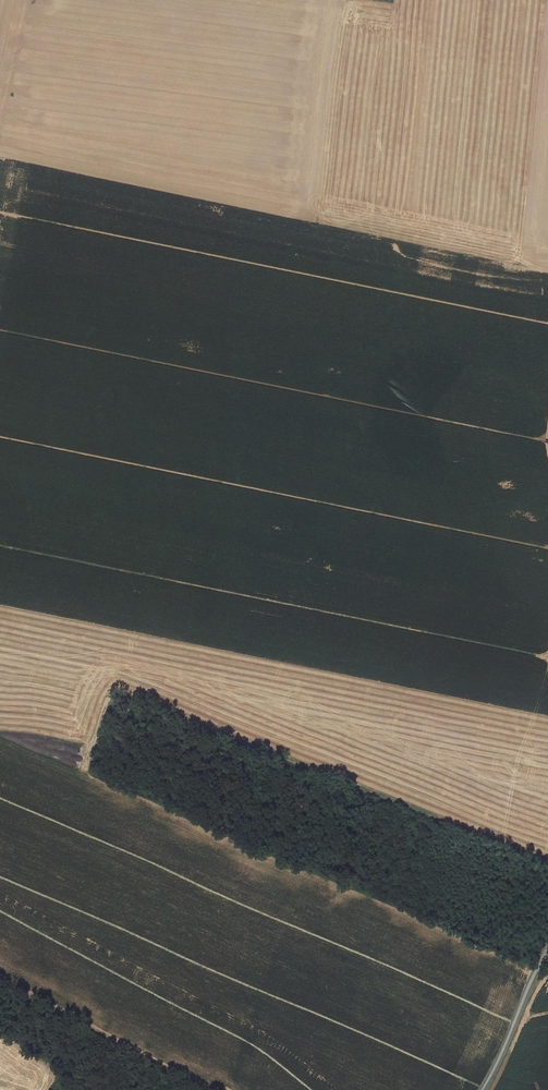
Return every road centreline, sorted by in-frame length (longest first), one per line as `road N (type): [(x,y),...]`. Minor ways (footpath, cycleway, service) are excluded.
road 1 (unclassified): [(481,1089),(547,949)]

